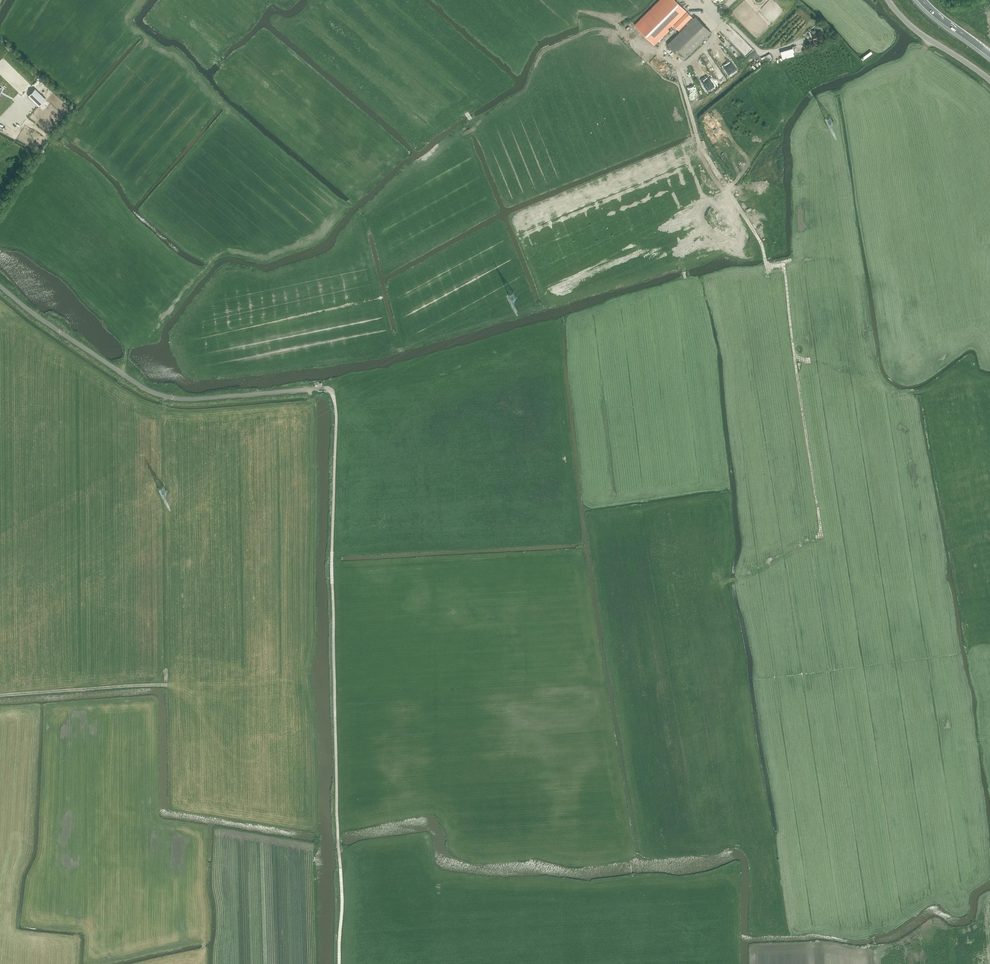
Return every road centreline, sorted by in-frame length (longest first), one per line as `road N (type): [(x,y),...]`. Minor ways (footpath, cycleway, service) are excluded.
road 1 (track): [(339,963),(336,420),(331,390),(315,389)]
road 2 (track): [(805,217),(801,254),(780,263),(821,537),(803,545)]
road 3 (unclassified): [(315,389),(168,397),(133,381),(0,287)]
road 4 (track): [(767,266),(762,243),(697,139),(679,71),(729,21)]
road 5 (track): [(0,696),(168,685)]
road 6 (unclassified): [(989,80),(918,32),(889,0)]

